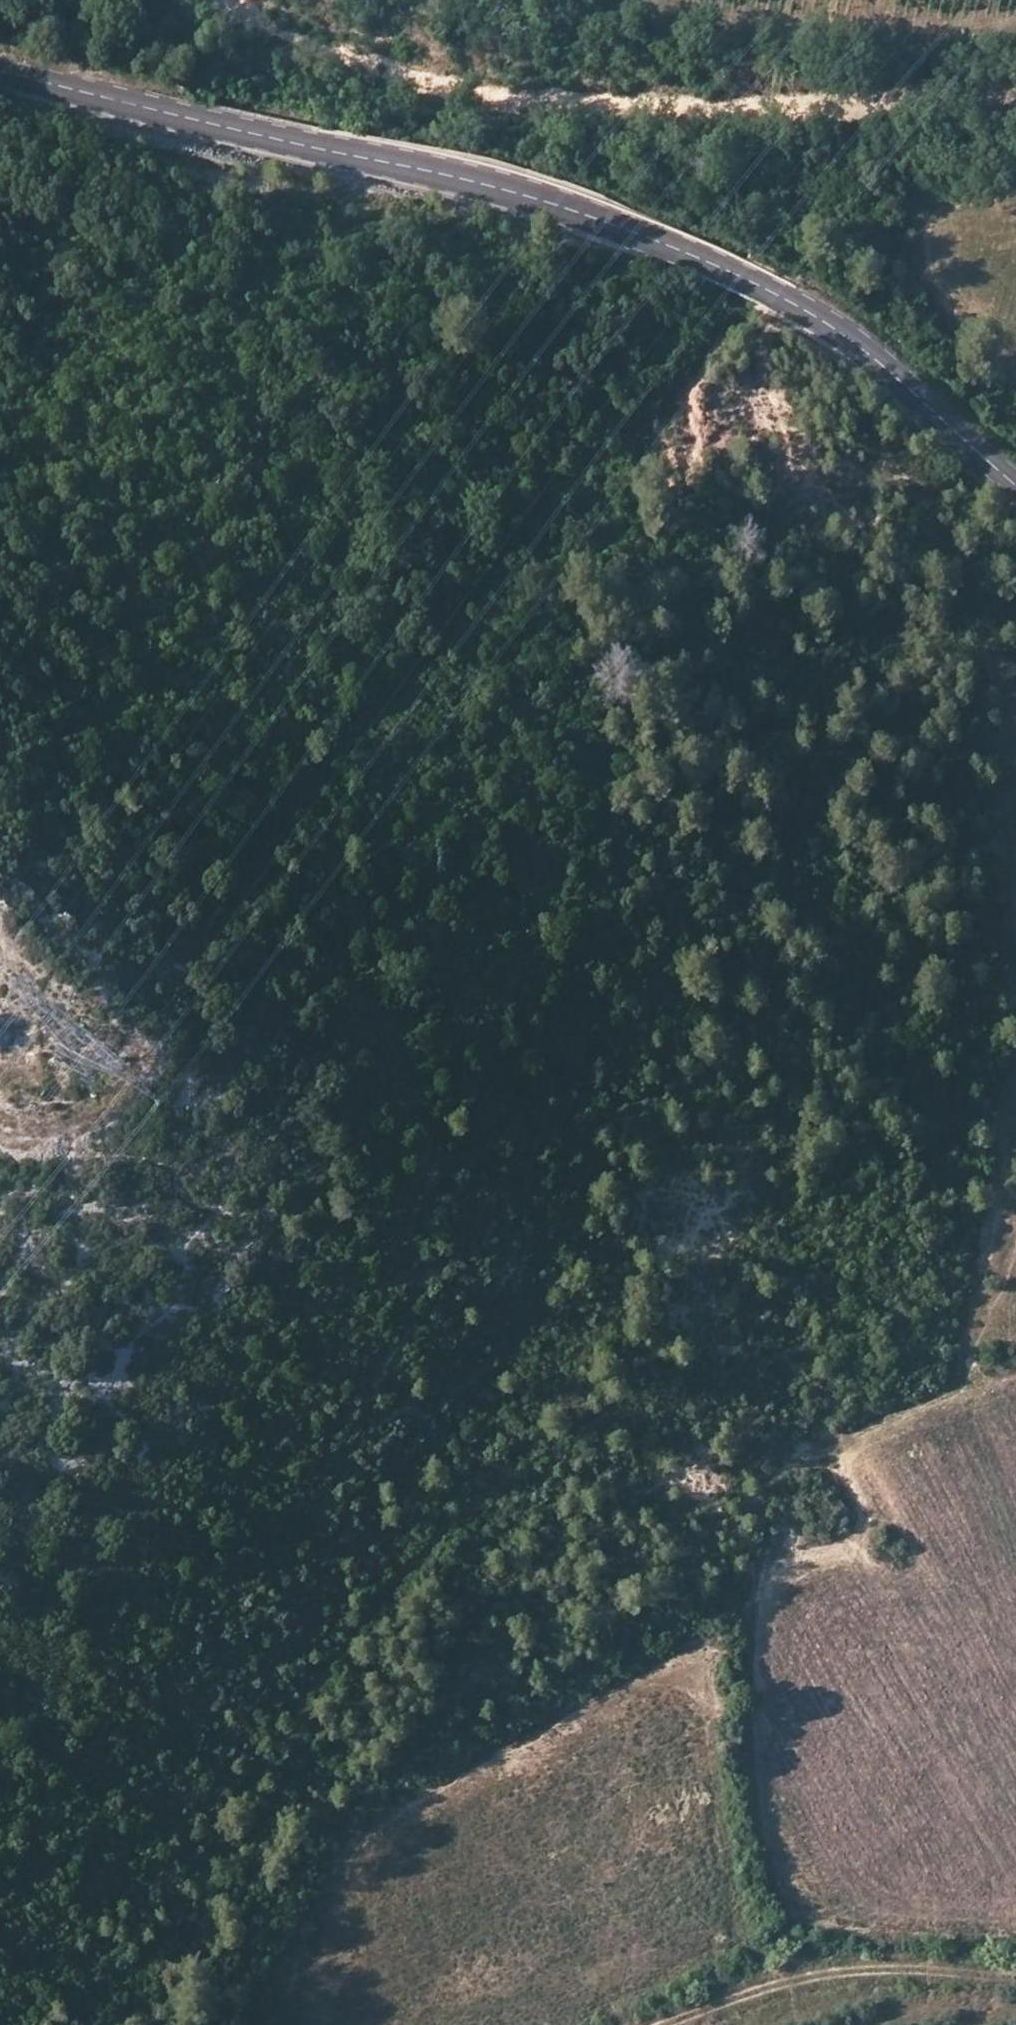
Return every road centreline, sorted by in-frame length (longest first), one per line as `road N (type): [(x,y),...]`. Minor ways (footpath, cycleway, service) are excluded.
road 1 (tertiary): [(0,73),(615,221),(749,267),(976,420),(1015,463)]
road 2 (track): [(678,2024),(760,1991),(868,1971),(1015,1975)]

